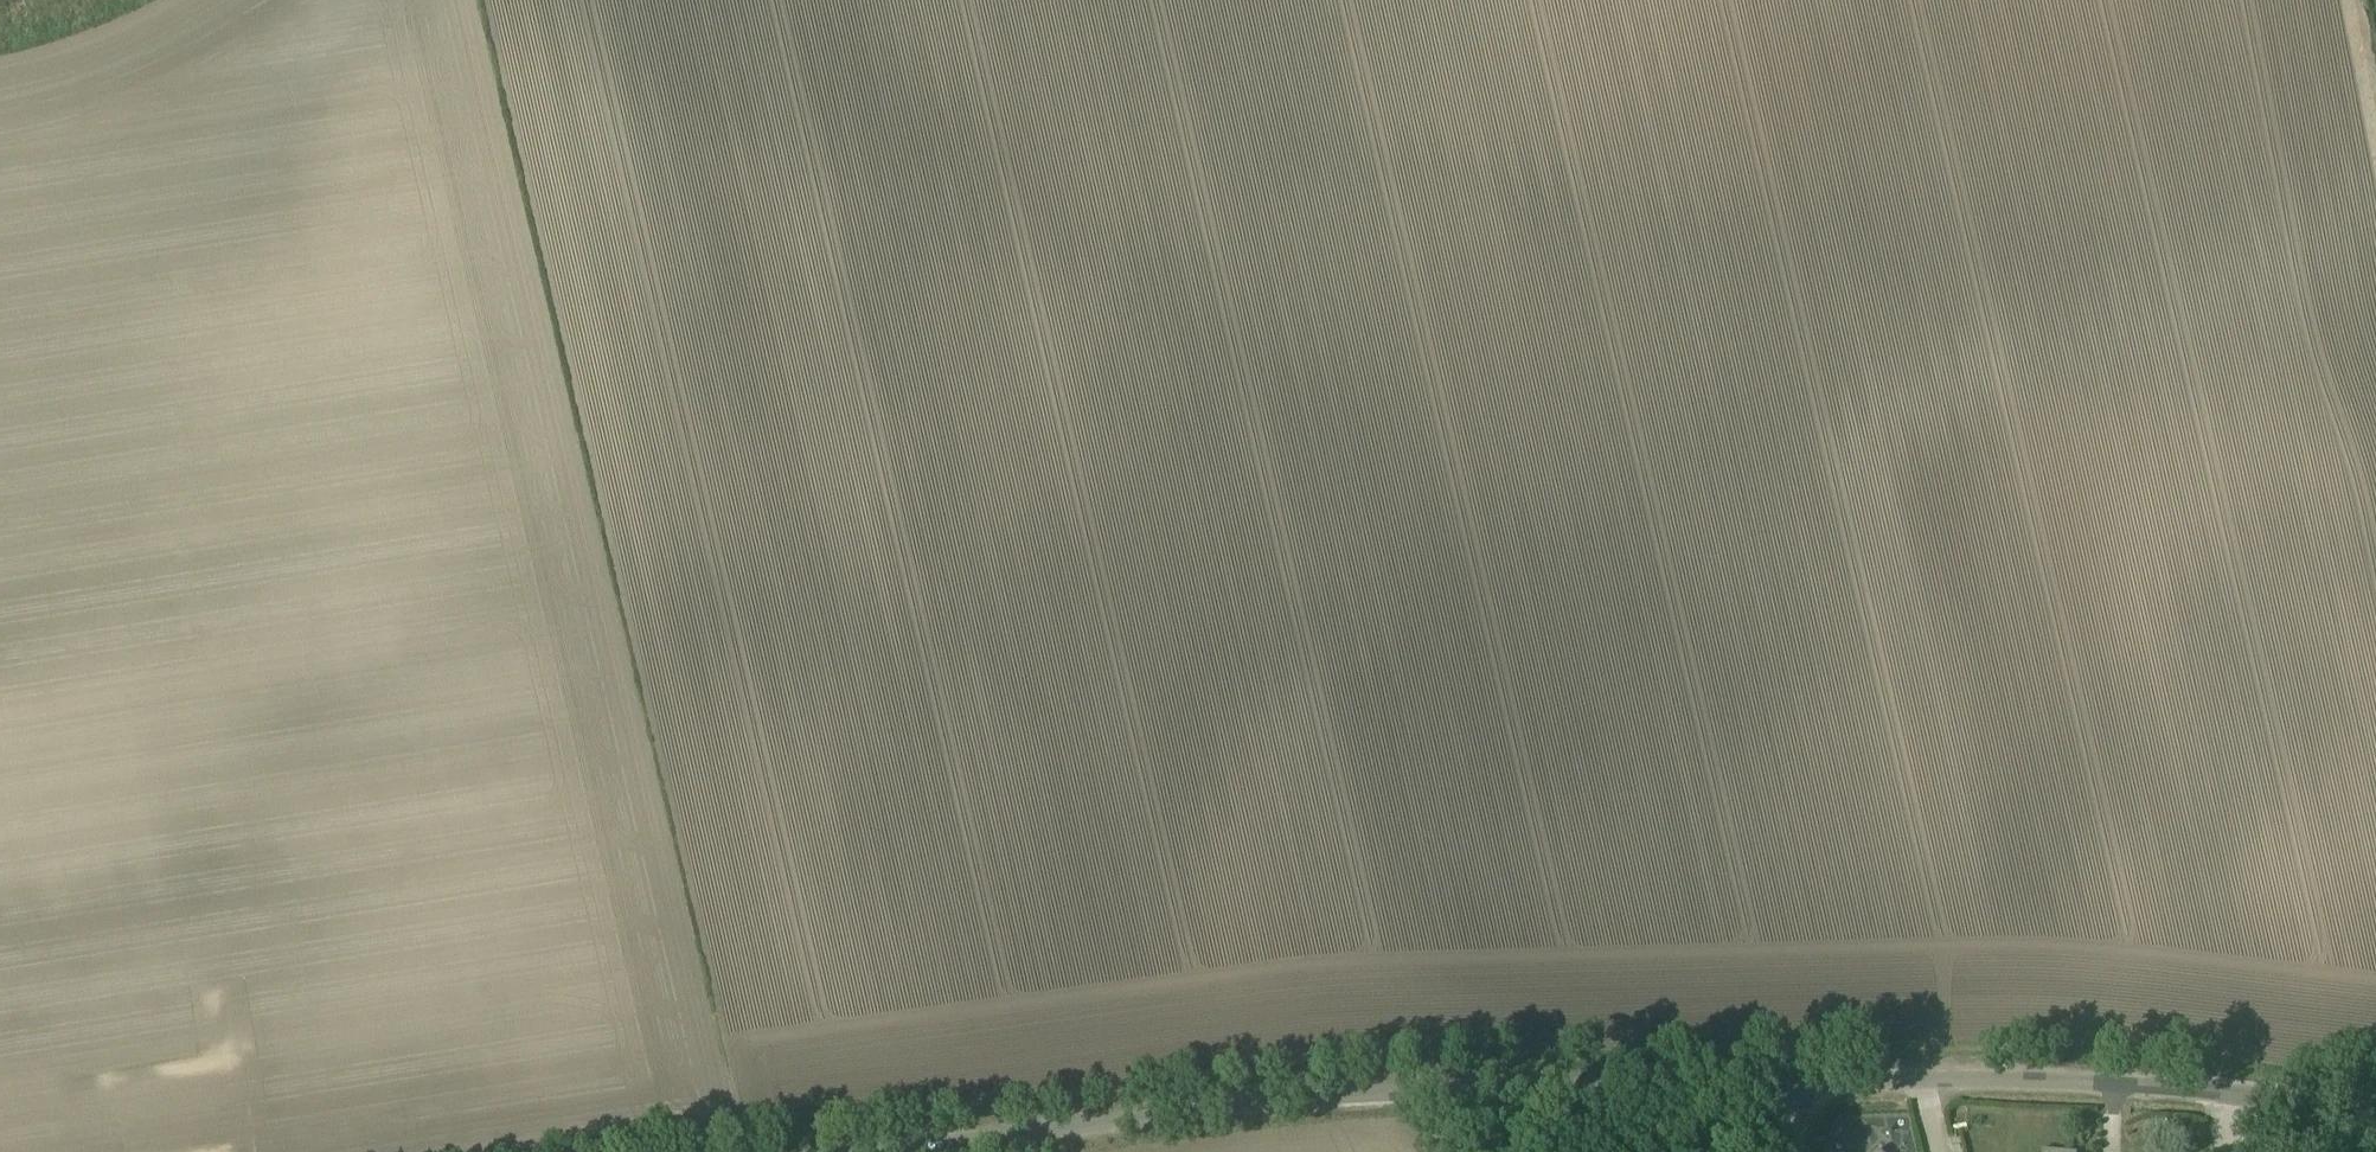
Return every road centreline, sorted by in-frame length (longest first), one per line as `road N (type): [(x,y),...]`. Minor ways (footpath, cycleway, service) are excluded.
road 1 (unclassified): [(977,1151),(1485,1093),(1809,1087)]
road 2 (unclassified): [(1809,1087),(2111,1085),(2375,1114)]

